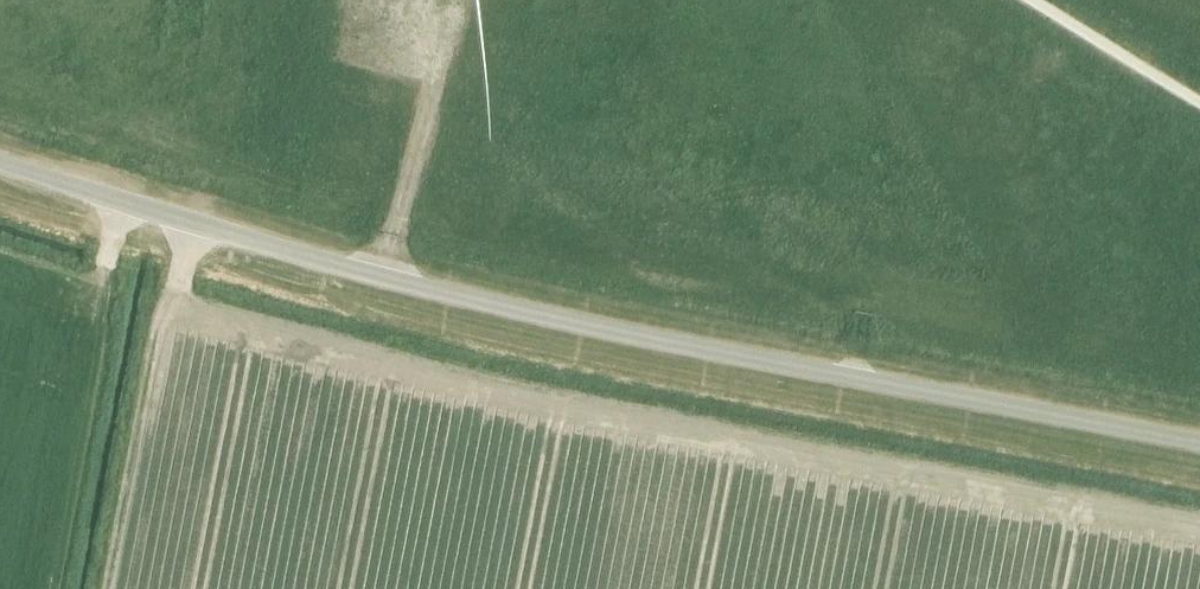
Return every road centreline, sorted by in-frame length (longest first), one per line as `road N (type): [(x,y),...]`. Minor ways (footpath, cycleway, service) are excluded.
road 1 (unclassified): [(1199,443),(593,327),(383,278),(0,163)]

